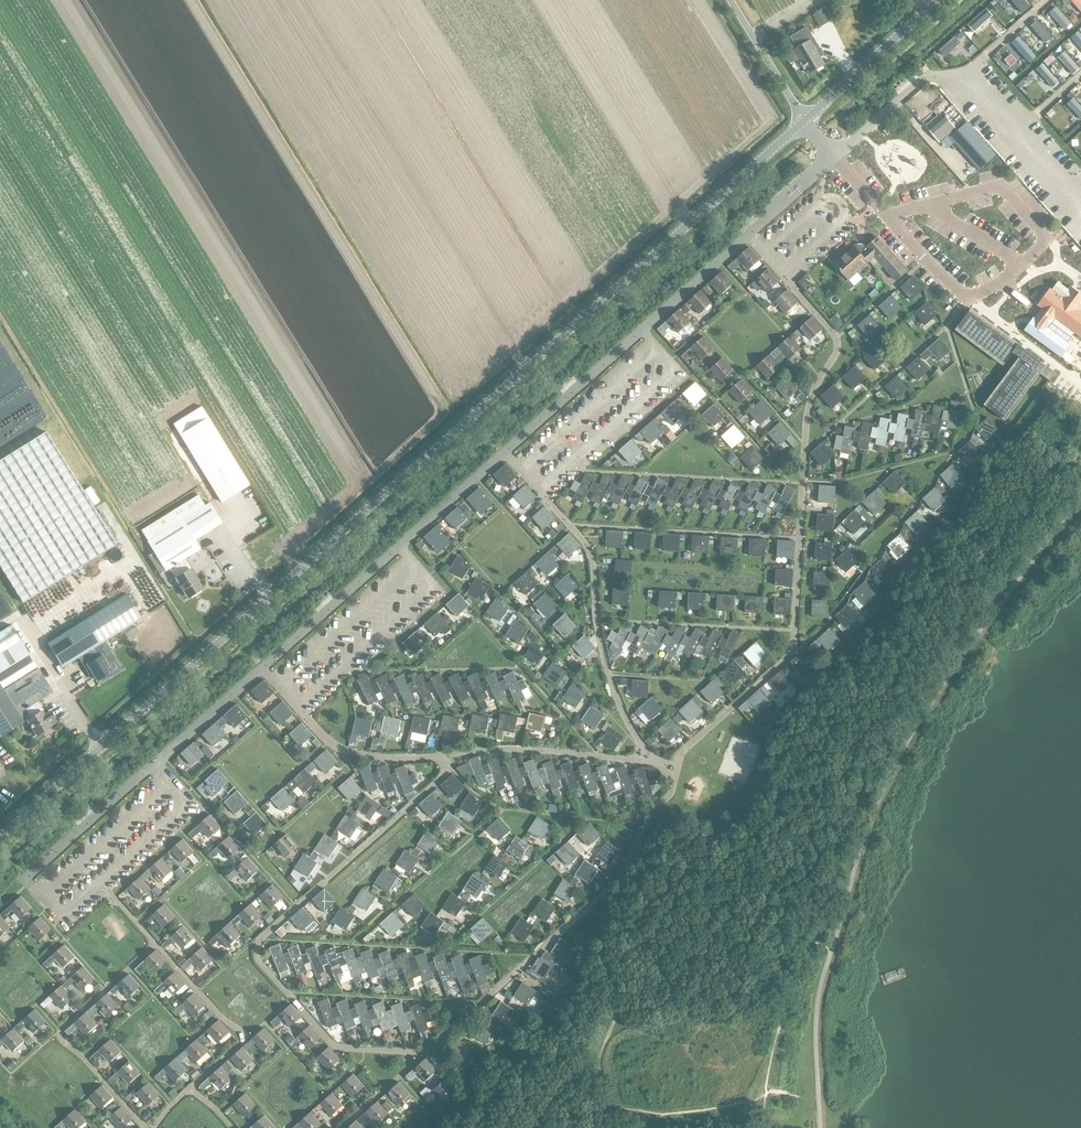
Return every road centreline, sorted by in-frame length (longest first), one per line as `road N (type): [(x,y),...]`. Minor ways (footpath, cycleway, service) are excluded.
road 1 (tertiary): [(0,837),(804,119)]
road 2 (tertiary): [(804,119),(937,0)]
road 3 (unclassified): [(804,119),(731,0)]

